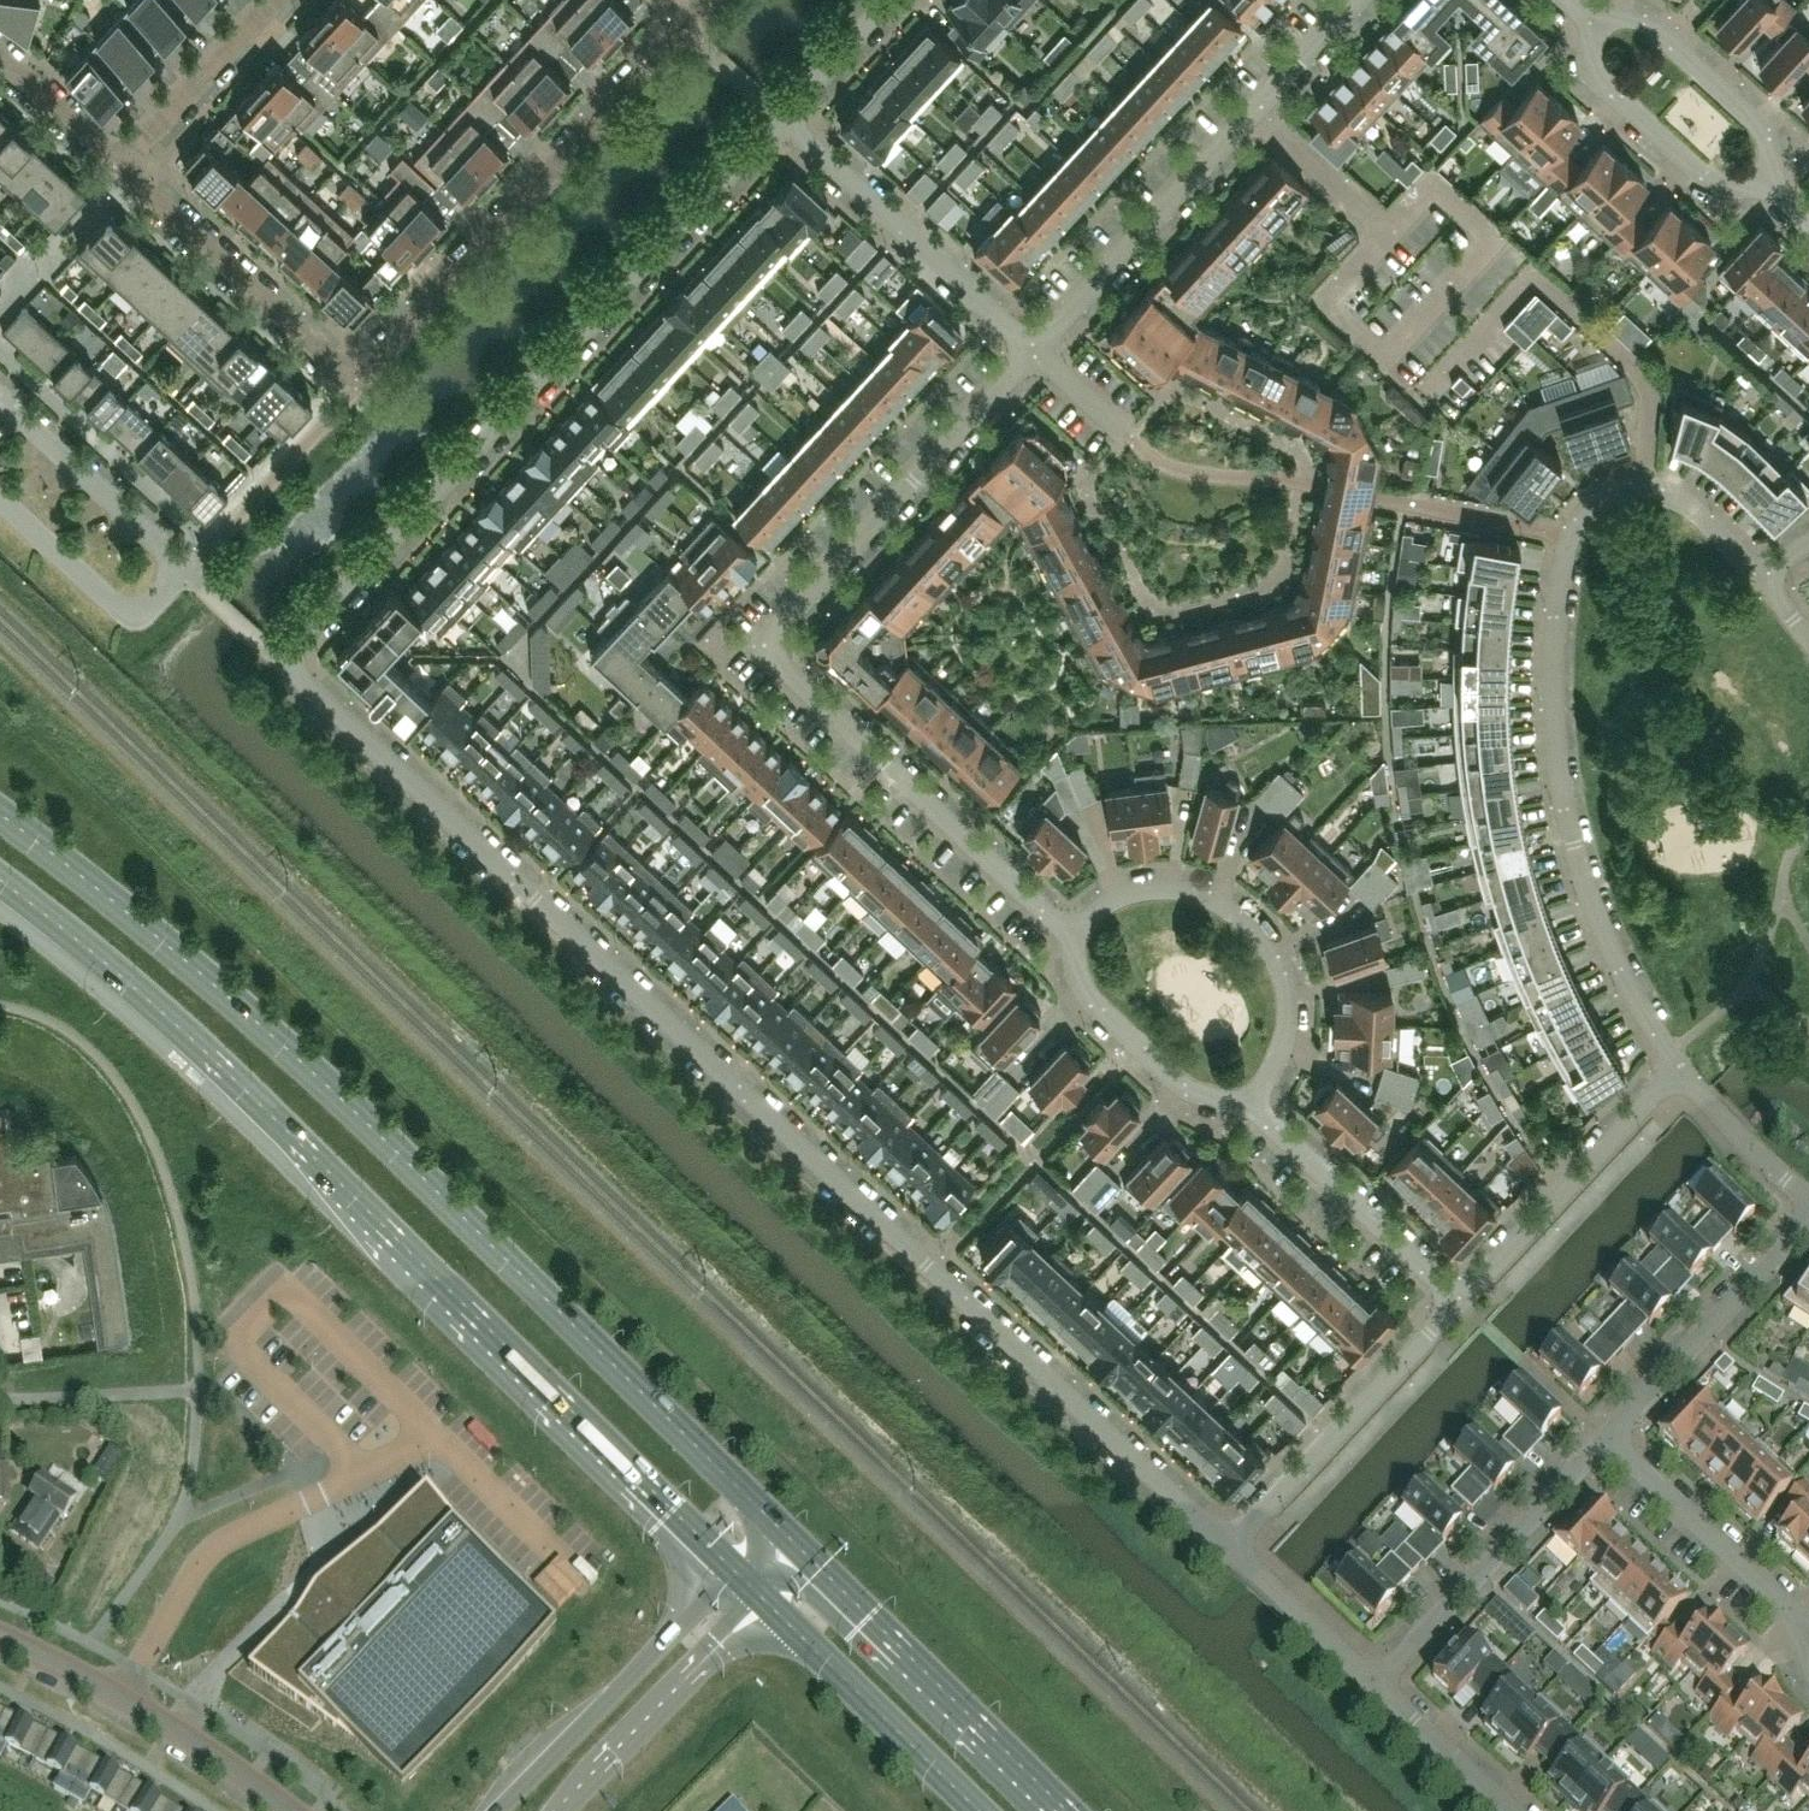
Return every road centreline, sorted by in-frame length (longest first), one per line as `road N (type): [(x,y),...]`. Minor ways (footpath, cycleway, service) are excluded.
road 1 (residential): [(1226,1545),(283,663),(779,114)]
road 2 (primary): [(767,1517),(324,1082),(110,895),(0,813)]
road 3 (primary): [(0,879),(215,1059),(726,1562)]
road 4 (residential): [(1067,929),(762,647),(1030,350)]
road 5 (residential): [(1676,1067),(1605,937),(1573,844),(1552,690),(1568,537),(1600,499),(1664,492),(1711,525),(1756,574)]
road 6 (residential): [(352,381),(703,0)]
road 7 (residential): [(0,498),(111,602),(132,611),(184,570),(0,400)]
road 8 (residential): [(1030,350),(1354,0)]
road 9 (residential): [(1067,929),(1116,898),(1151,888),(1211,898),(1253,926),(1286,985),(1287,1017),(1249,1103)]
road 10 (primary): [(1068,1810),(804,1553)]
road 11 (residential): [(1030,350),(779,114)]
road 12 (tertiary): [(288,1810),(170,1727),(0,1638)]
road 13 (tertiary): [(726,1562),(501,1810)]
road 14 (residential): [(1226,1545),(1455,1301)]
road 15 (residential): [(1606,1442),(1377,1681)]
road 16 (residential): [(1455,1301),(1676,1067)]
road 17 (residential): [(352,381),(121,167)]
road 18 (residential): [(1808,1211),(1606,1442)]
road 19 (primary): [(761,1596),(980,1810)]
road 20 (tertiary): [(563,1810),(761,1596)]
road 21 (residential): [(1455,1301),(1249,1103)]
road 22 (residential): [(1249,1103),(1182,1087),(1120,1029),(1089,995),(1067,929)]
road 23 (residential): [(1594,27),(1633,16),(1666,37),(1758,124),(1769,145),(1764,178)]
road 24 (residential): [(1764,178),(1715,181),(1686,161),(1600,81),(1590,66),(1594,27)]
road 25 (residential): [(1606,1442),(1794,1615)]
road 26 (residential): [(121,167),(273,0)]
road 27 (residential): [(1377,1681),(1226,1545)]
road 28 (residential): [(1808,1205),(1734,1137),(1676,1067)]
road 29 (residential): [(1514,1810),(1377,1681)]
road 30 (residential): [(121,167),(0,56)]
road 31 (residential): [(779,114),(884,0)]
road 32 (residential): [(1030,350),(1128,436)]

